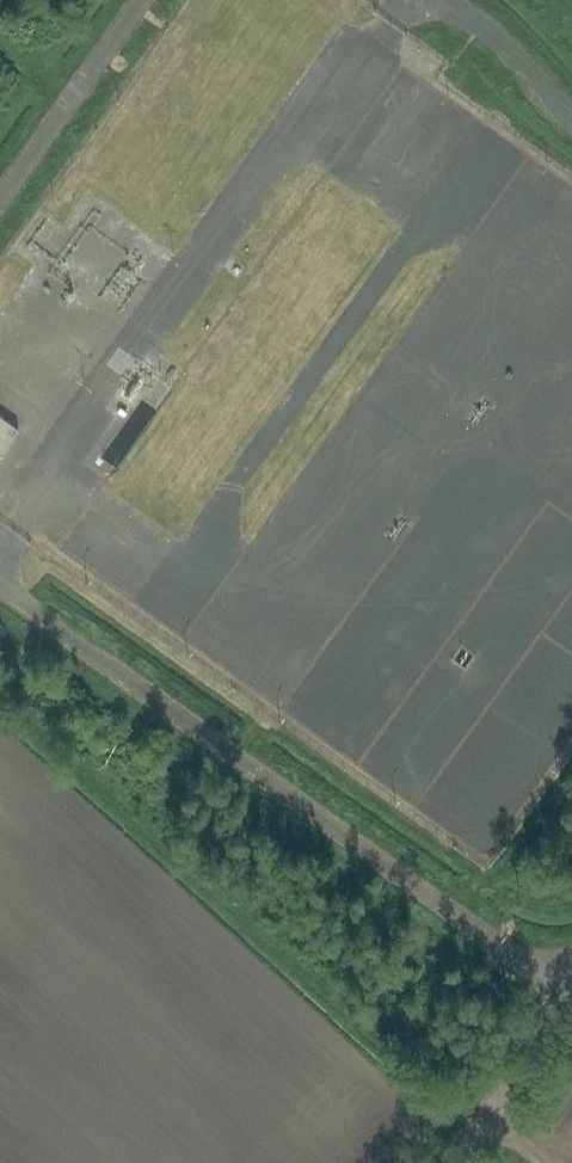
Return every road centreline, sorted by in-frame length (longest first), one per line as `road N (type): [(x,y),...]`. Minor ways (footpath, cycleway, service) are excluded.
road 1 (unclassified): [(458,1162),(571,1016)]

